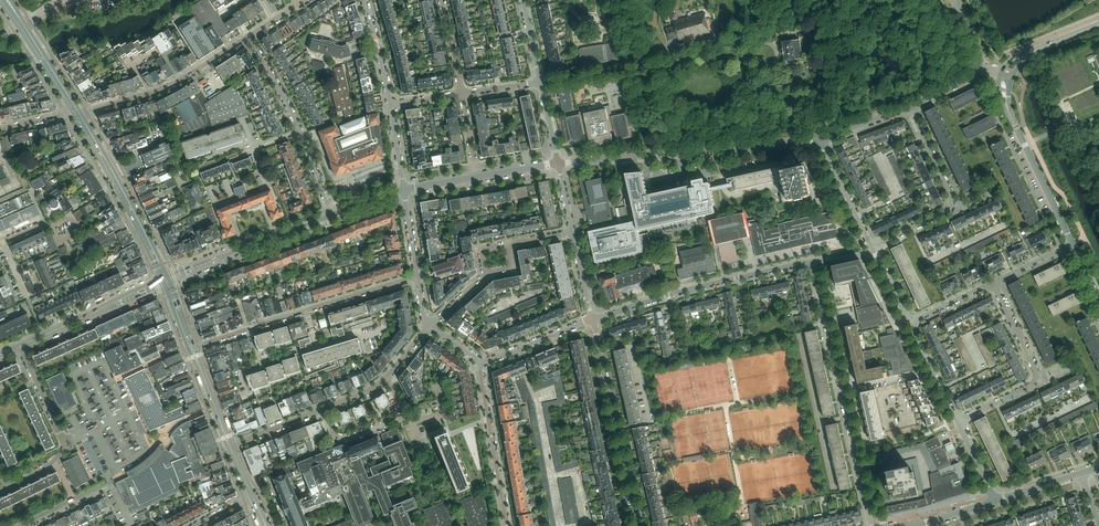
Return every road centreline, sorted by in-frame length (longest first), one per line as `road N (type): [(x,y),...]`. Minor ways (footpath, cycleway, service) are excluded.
road 1 (residential): [(592,319),(812,264),(872,525)]
road 2 (residential): [(558,163),(822,139)]
road 3 (residential): [(592,319),(638,525)]
road 4 (residential): [(907,107),(952,208),(873,248)]
road 5 (residential): [(248,36),(333,215)]
road 6 (residential): [(957,421),(1037,376),(993,283)]
road 7 (secondary): [(165,279),(78,112)]
road 8 (residential): [(78,112),(165,87),(248,36)]
road 9 (residential): [(231,446),(386,379)]
road 10 (residential): [(508,525),(481,361)]
road 11 (tertiary): [(20,346),(165,279)]
road 12 (tertiary): [(1073,244),(1011,117)]
road 13 (residential): [(542,83),(681,63)]
road 14 (residential): [(55,460),(64,444),(20,346)]
road 15 (residential): [(873,248),(822,139)]

